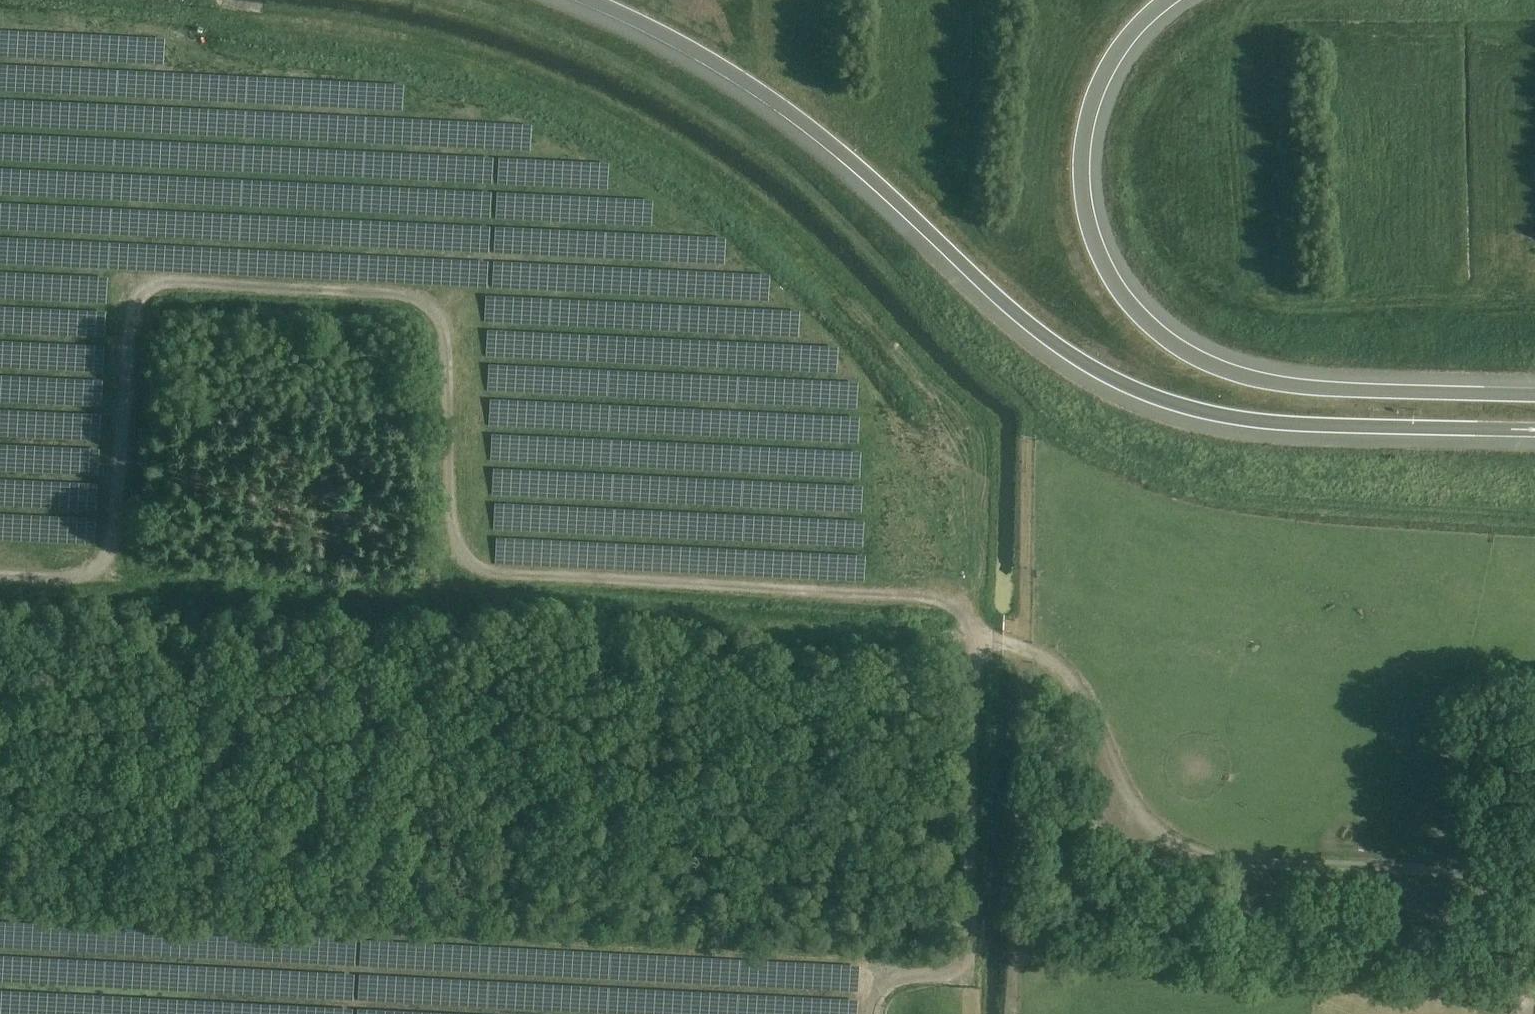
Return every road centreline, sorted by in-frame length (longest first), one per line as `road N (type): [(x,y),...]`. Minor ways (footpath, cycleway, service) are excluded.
road 1 (motorway): [(581,0),(748,85),(840,153),(1033,330),(1121,384),(1226,420),(1279,426),(1534,431)]
road 2 (motorway): [(1534,394),(1243,378),(1167,341),(1138,315),(1089,236),(1080,148),(1107,69),(1127,35),(1165,0)]
road 3 (track): [(1534,885),(1231,855),(1184,843),(1146,822),(1062,670),(1006,645)]

